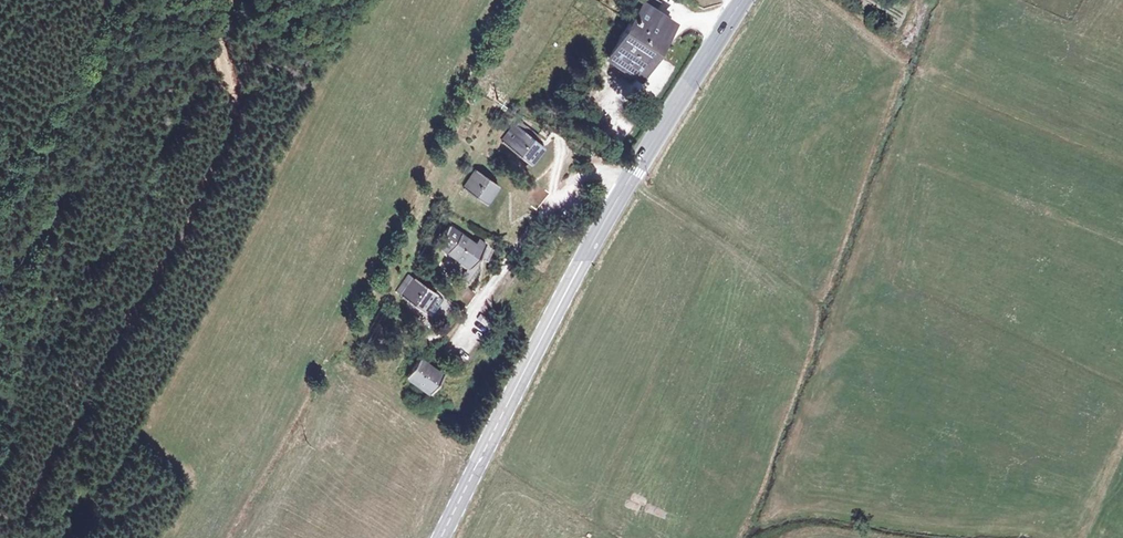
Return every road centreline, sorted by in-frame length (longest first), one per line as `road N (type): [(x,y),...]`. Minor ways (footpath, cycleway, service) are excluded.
road 1 (secondary): [(441,537),(593,242),(746,0)]
road 2 (track): [(102,0),(0,195)]

